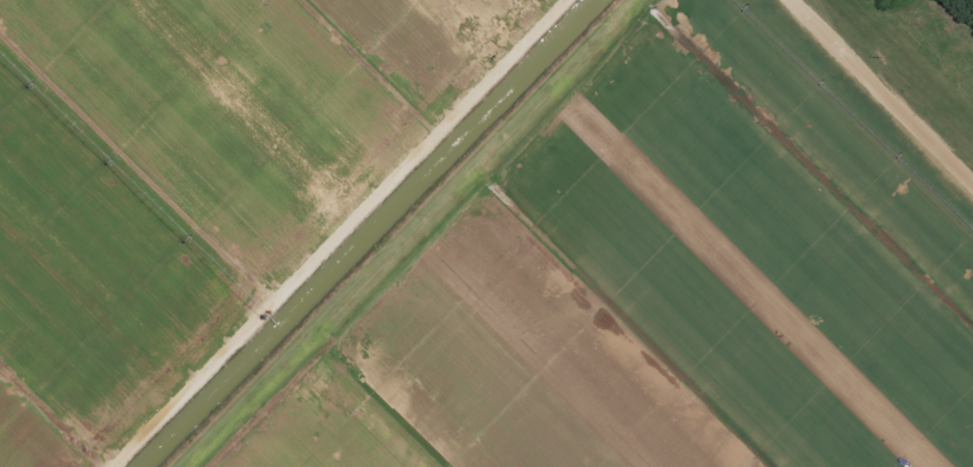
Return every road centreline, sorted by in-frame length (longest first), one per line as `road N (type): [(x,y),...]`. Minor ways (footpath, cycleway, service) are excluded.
road 1 (residential): [(569,0),(116,466)]
road 2 (residential): [(972,185),(788,0)]

